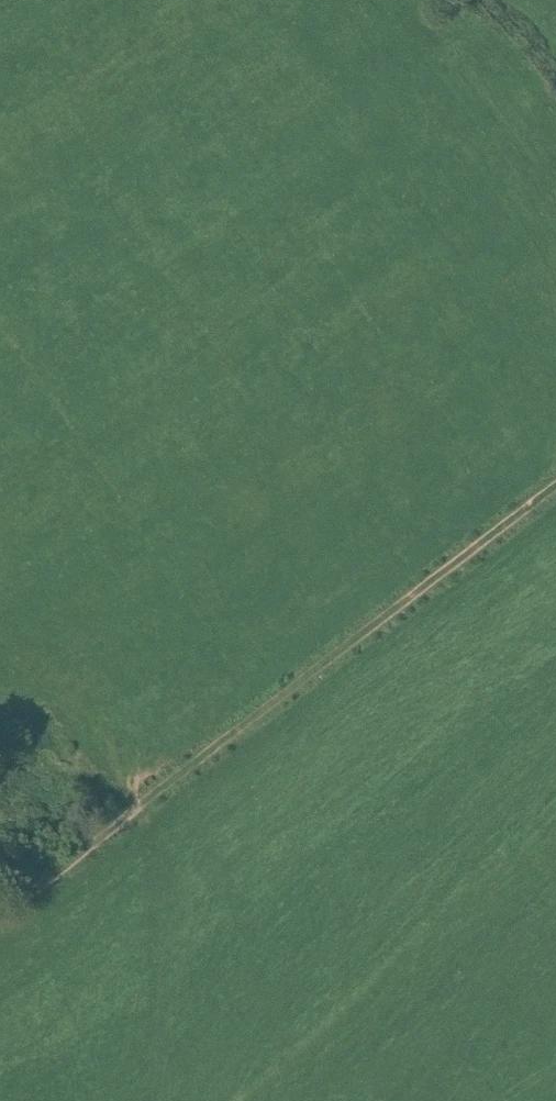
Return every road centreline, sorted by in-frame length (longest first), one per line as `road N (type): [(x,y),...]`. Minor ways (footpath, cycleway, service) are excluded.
road 1 (track): [(555,487),(200,753),(0,917)]

